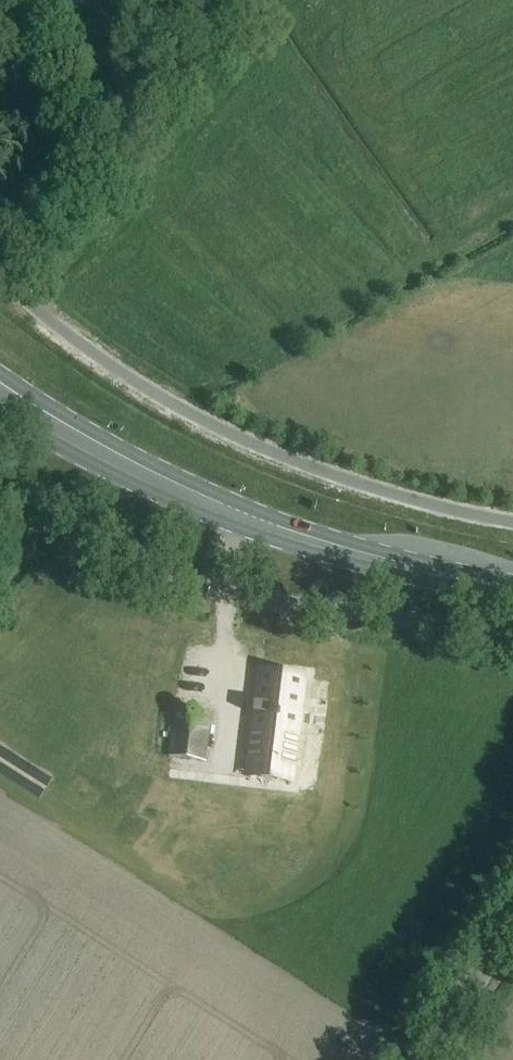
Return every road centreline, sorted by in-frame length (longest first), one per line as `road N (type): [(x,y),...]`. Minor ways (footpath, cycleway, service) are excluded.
road 1 (secondary): [(244,504),(105,440),(0,374)]
road 2 (residential): [(0,451),(162,570),(226,593)]
road 3 (secondary): [(0,419),(195,516),(240,530)]
road 4 (tertiary): [(512,921),(428,1059)]
road 5 (secondary): [(391,568),(244,504)]
road 6 (secondary): [(240,530),(391,568)]
road 7 (residential): [(226,593),(368,615)]
road 8 (secondary): [(391,568),(512,589)]

